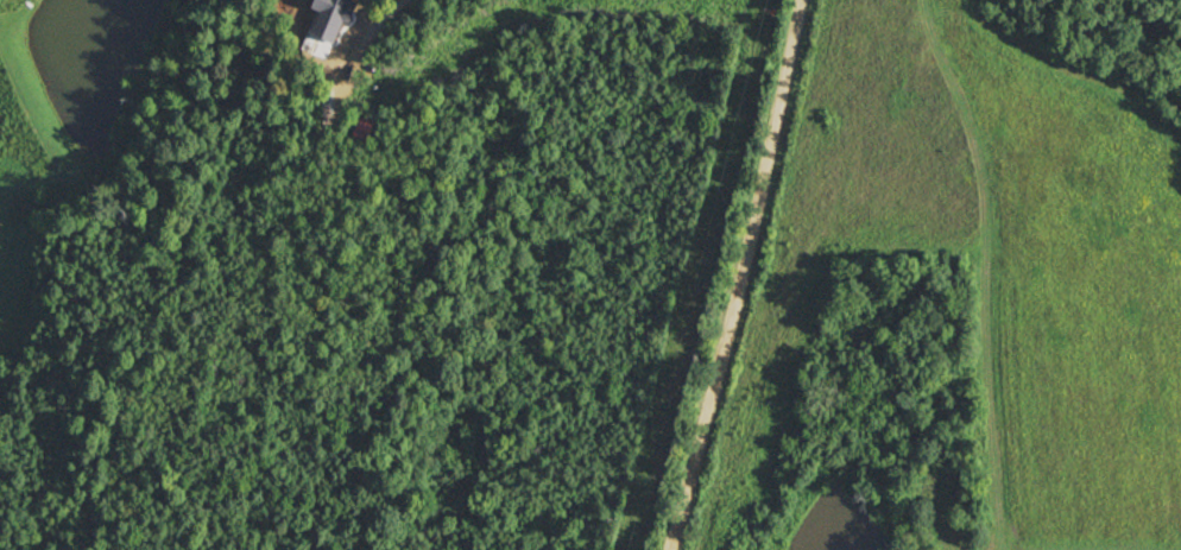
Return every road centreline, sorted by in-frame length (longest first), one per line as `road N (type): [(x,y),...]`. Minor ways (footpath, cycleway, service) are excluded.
road 1 (residential): [(674,549),(766,200),(803,0)]

